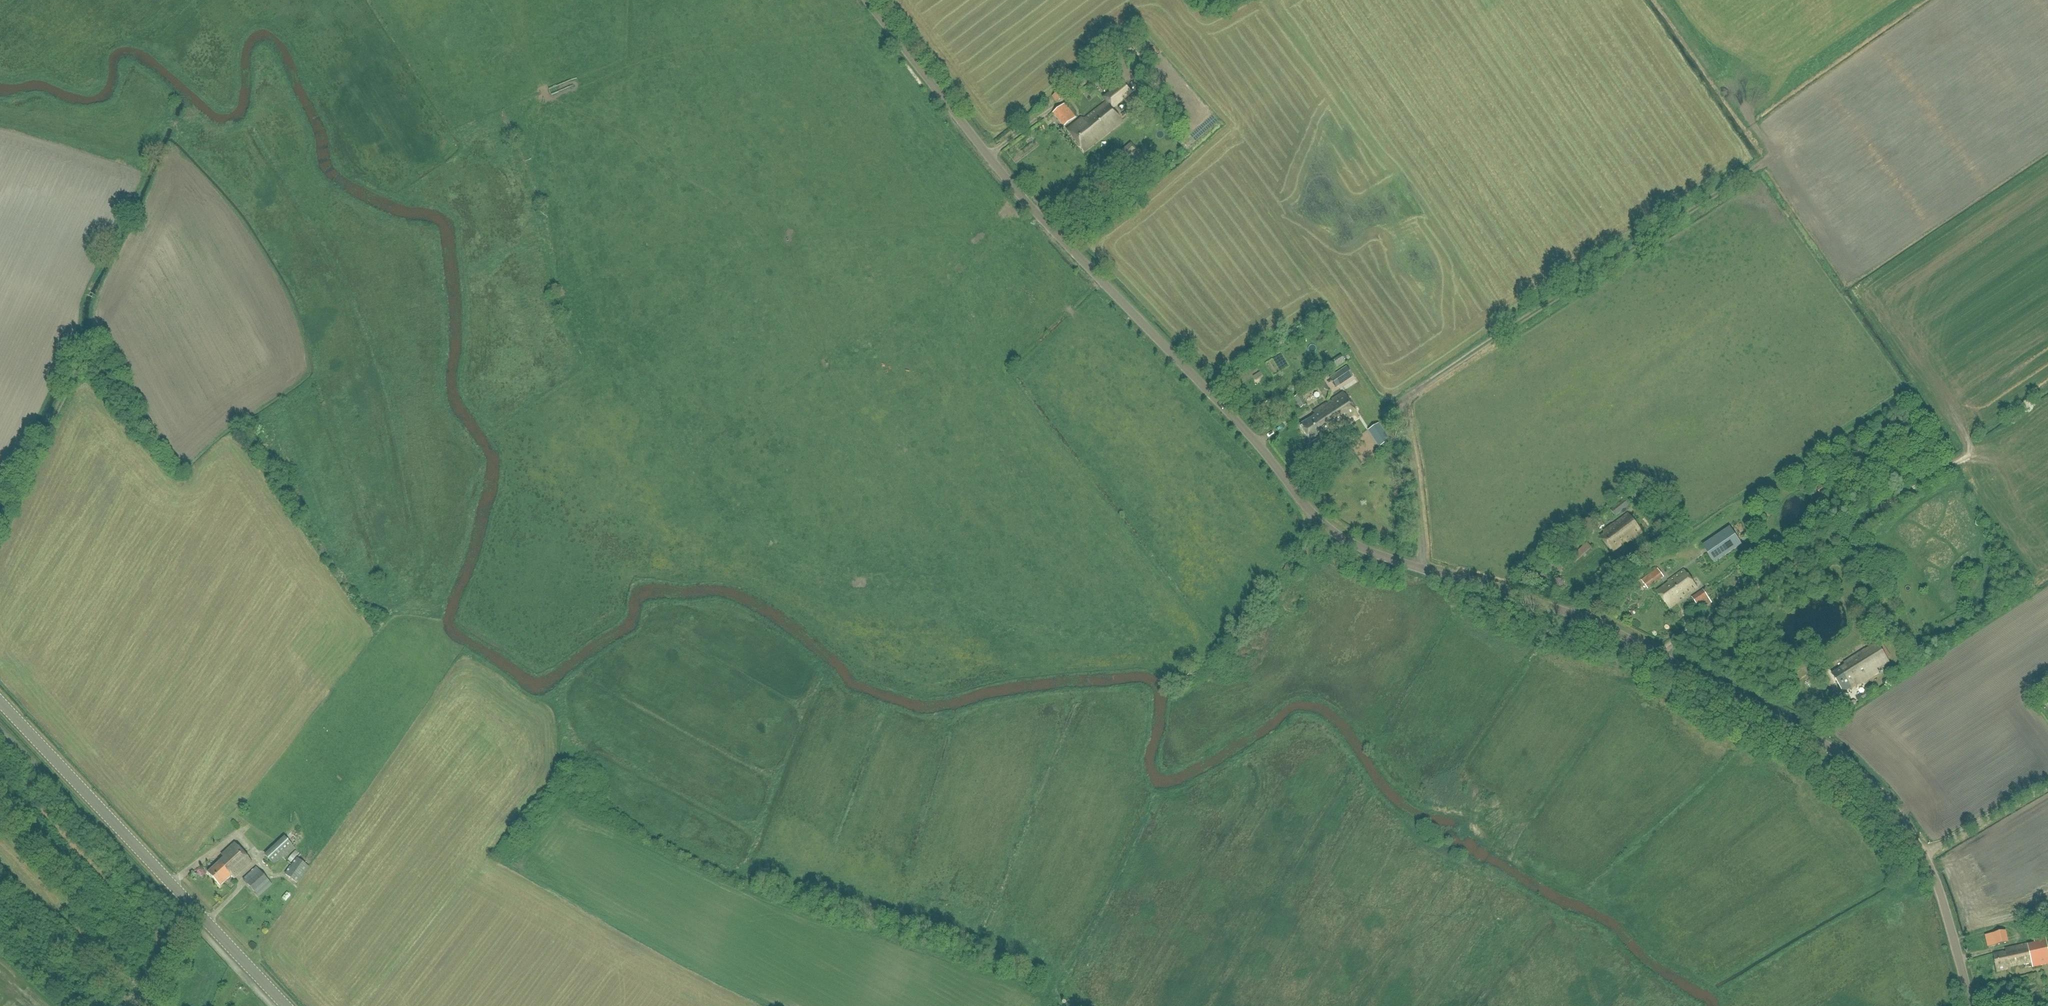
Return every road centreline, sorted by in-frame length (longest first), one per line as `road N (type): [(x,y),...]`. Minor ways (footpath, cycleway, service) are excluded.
road 1 (tertiary): [(1969,1005),(1924,854),(1849,761),(1583,618),(1376,554),(1330,529),(1049,226),(869,0)]
road 2 (secondary): [(286,1005),(0,702)]
road 3 (track): [(95,336),(0,539)]

